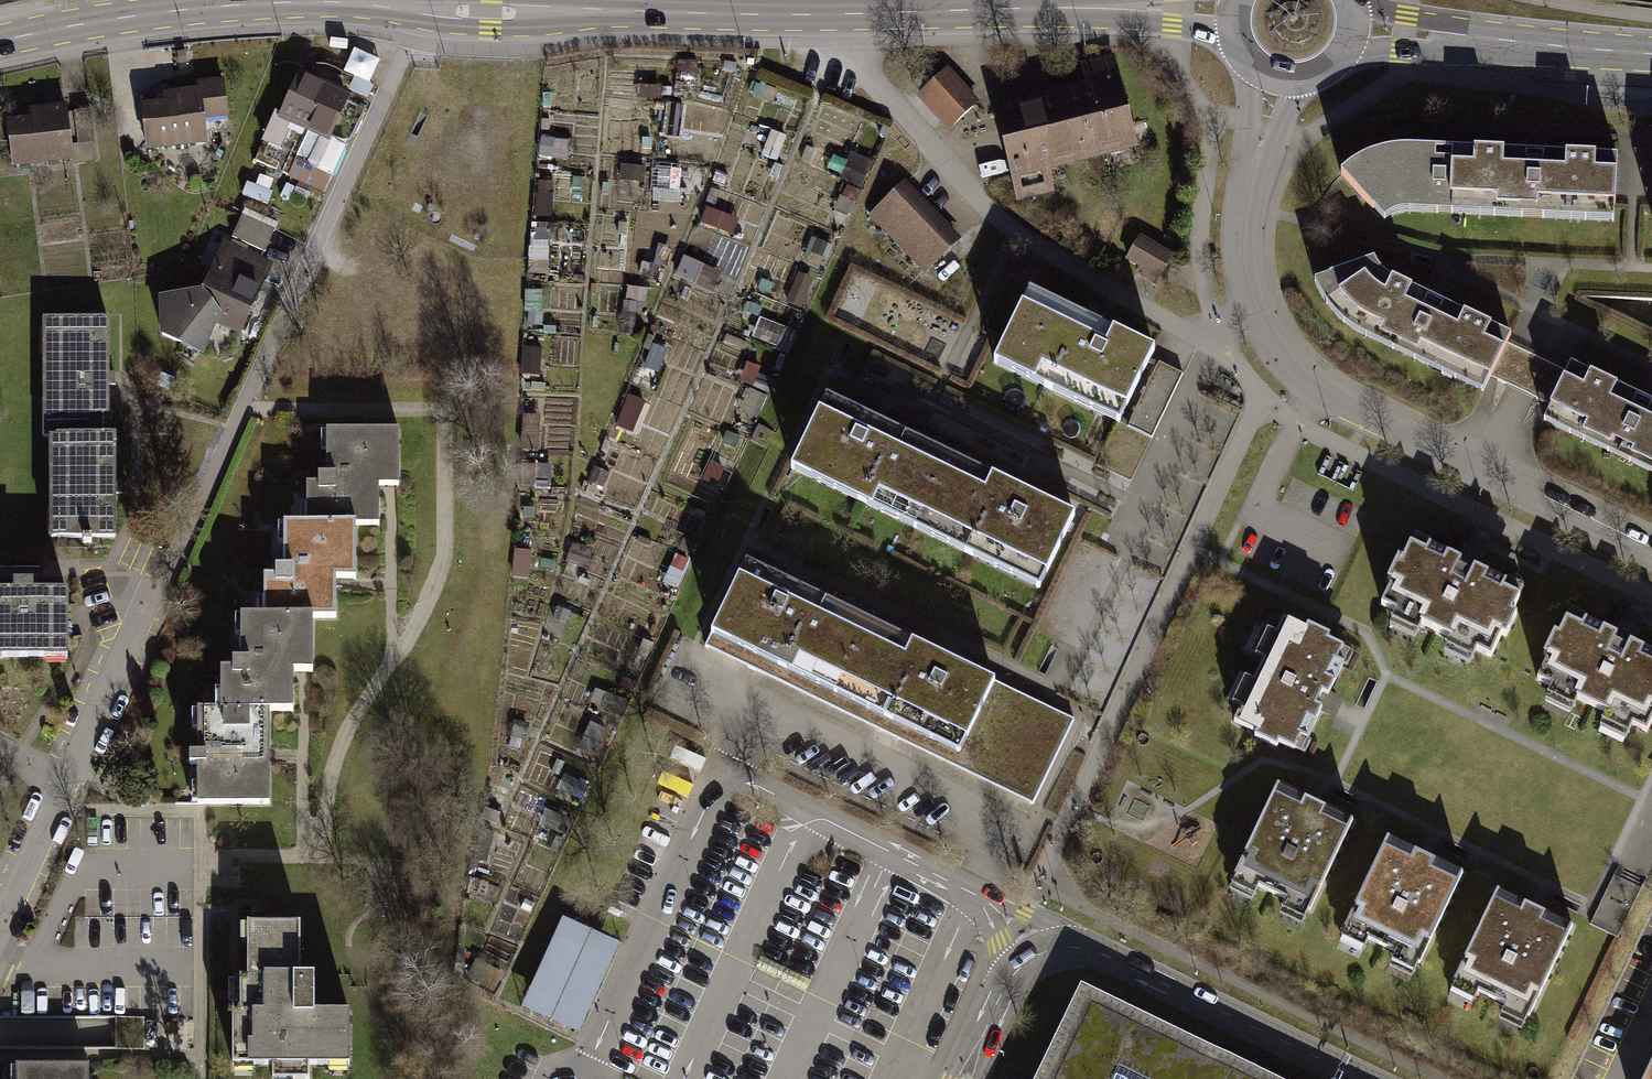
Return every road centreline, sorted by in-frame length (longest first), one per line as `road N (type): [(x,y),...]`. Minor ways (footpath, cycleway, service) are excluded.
road 1 (residential): [(0,916),(412,32),(415,3)]
road 2 (secondary): [(1237,12),(818,15),(415,3)]
road 3 (residential): [(1275,77),(1243,252),(1248,303),(1263,341),(1341,406),(1651,556)]
road 4 (residential): [(1367,1078),(1080,948),(1041,953),(1018,971),(965,1078)]
road 5 (secondary): [(415,3),(129,17),(0,42)]
road 6 (secondary): [(1651,54),(1353,27)]

